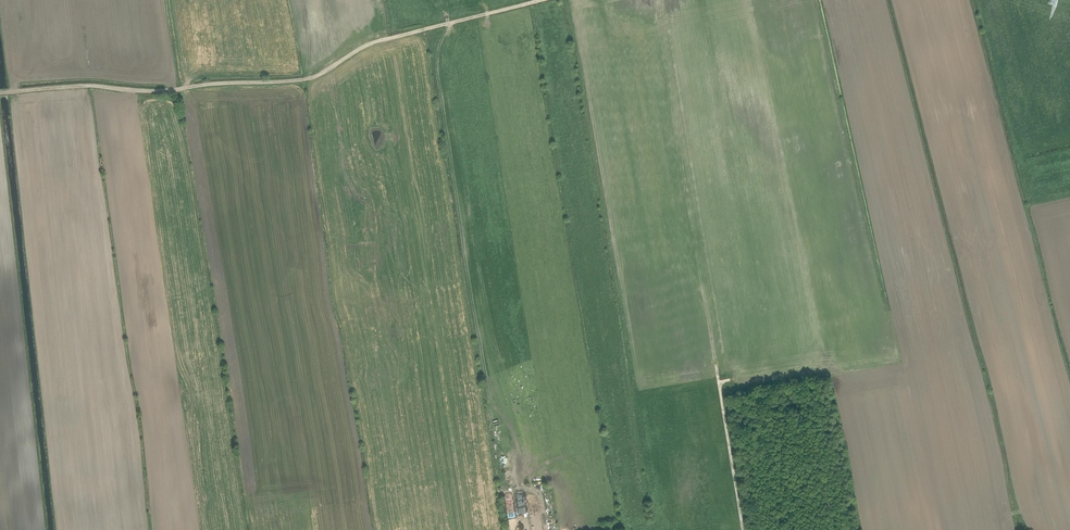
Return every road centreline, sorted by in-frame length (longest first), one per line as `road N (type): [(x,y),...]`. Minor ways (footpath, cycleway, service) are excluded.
road 1 (track): [(0,94),(303,81),(378,42),(547,0)]

